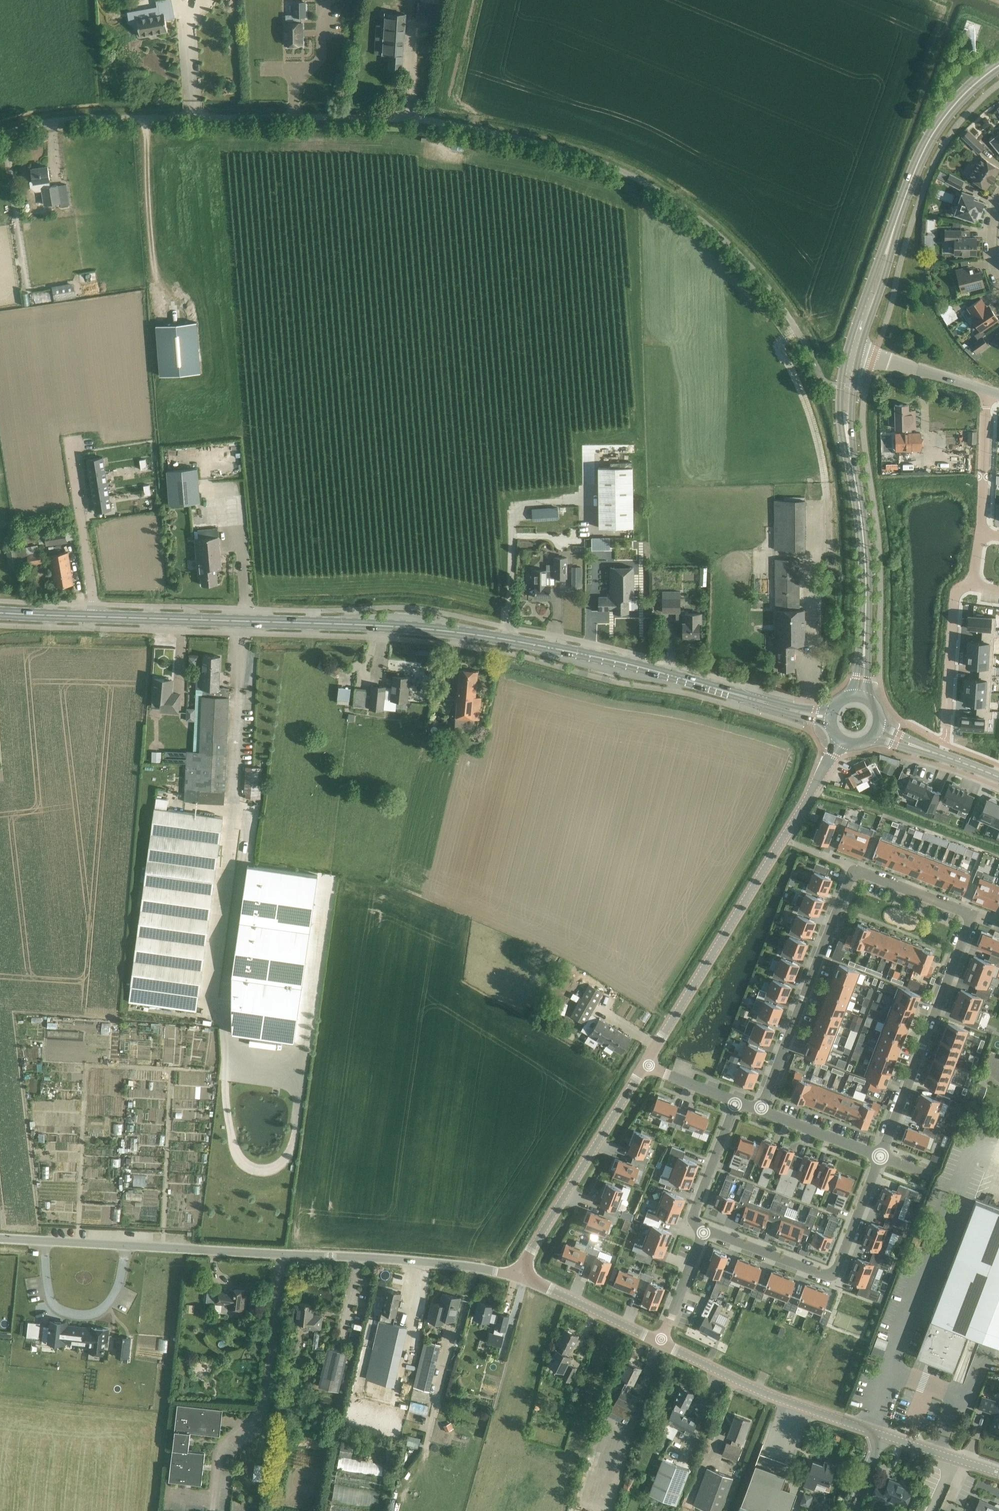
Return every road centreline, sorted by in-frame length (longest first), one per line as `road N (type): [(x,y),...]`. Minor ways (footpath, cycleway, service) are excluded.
road 1 (unclassified): [(812,358),(731,246),(662,193),(591,158),(376,117),(92,119),(0,136)]
road 2 (residential): [(880,1155),(972,915),(854,870),(761,1111)]
road 3 (unclassified): [(645,1065),(841,740)]
road 4 (unclassified): [(998,1473),(767,1394),(661,1343)]
road 5 (secondary): [(752,699),(610,660),(403,629)]
road 6 (secondary): [(93,617),(403,629)]
road 7 (unclassified): [(211,1510),(218,1447),(262,1409),(281,1255)]
road 8 (residential): [(880,1155),(832,1275),(705,1231)]
road 9 (unclassified): [(518,1274),(645,1065)]
road 10 (unclassified): [(518,1274),(281,1255)]
road 11 (residential): [(130,1246),(111,1301),(96,1316),(64,1314),(51,1302),(43,1241)]
road 12 (residential): [(93,617),(70,450),(77,439)]
road 13 (secondary): [(998,68),(940,125),(901,206)]
road 14 (unclassified): [(661,1343),(518,1274)]
road 15 (secondary): [(901,206),(848,351)]
road 16 (secondary): [(860,353),(901,206)]
road 17 (unclassified): [(281,1255),(130,1246)]
road 18 (residential): [(971,584),(955,600),(947,728)]
road 19 (residential): [(705,1231),(692,1217),(735,1101)]
road 20 (residential): [(987,392),(982,534)]
road 21 (secondary): [(854,482),(866,618)]
road 22 (unclassified): [(987,392),(860,353)]
road 23 (secondary): [(848,351),(841,420),(854,482)]
road 24 (secondary): [(854,482),(860,353)]
road 25 (residential): [(880,1155),(761,1111)]
road 26 (residential): [(661,1343),(705,1231)]

